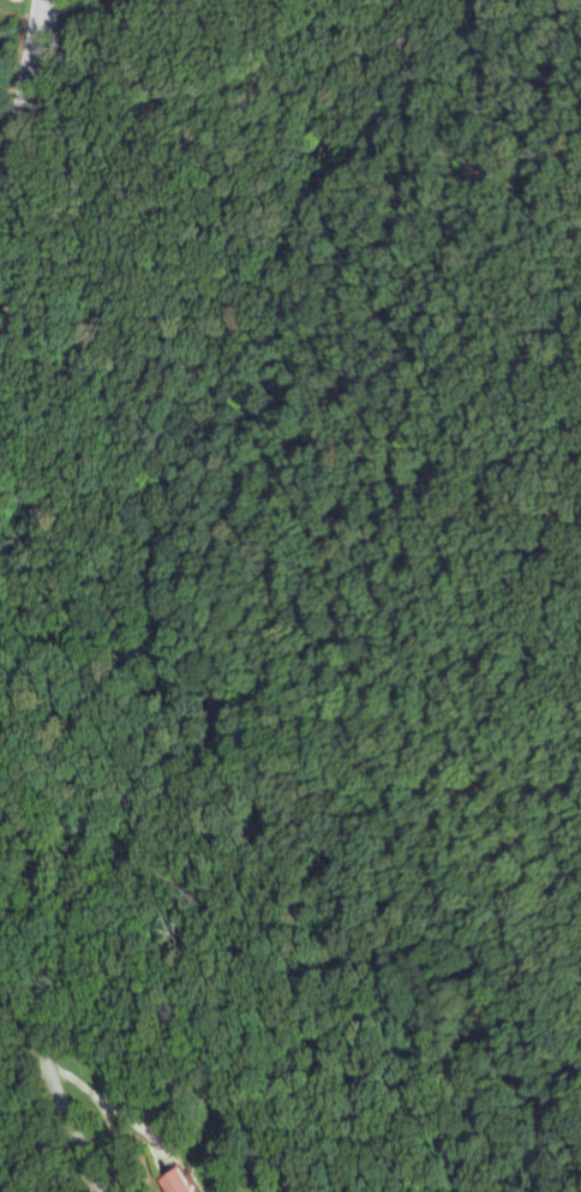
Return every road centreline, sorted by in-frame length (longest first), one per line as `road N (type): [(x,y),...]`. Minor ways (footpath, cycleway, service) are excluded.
road 1 (residential): [(0,970),(37,1040),(114,1102),(144,1191)]
road 2 (residential): [(0,188),(45,0)]

